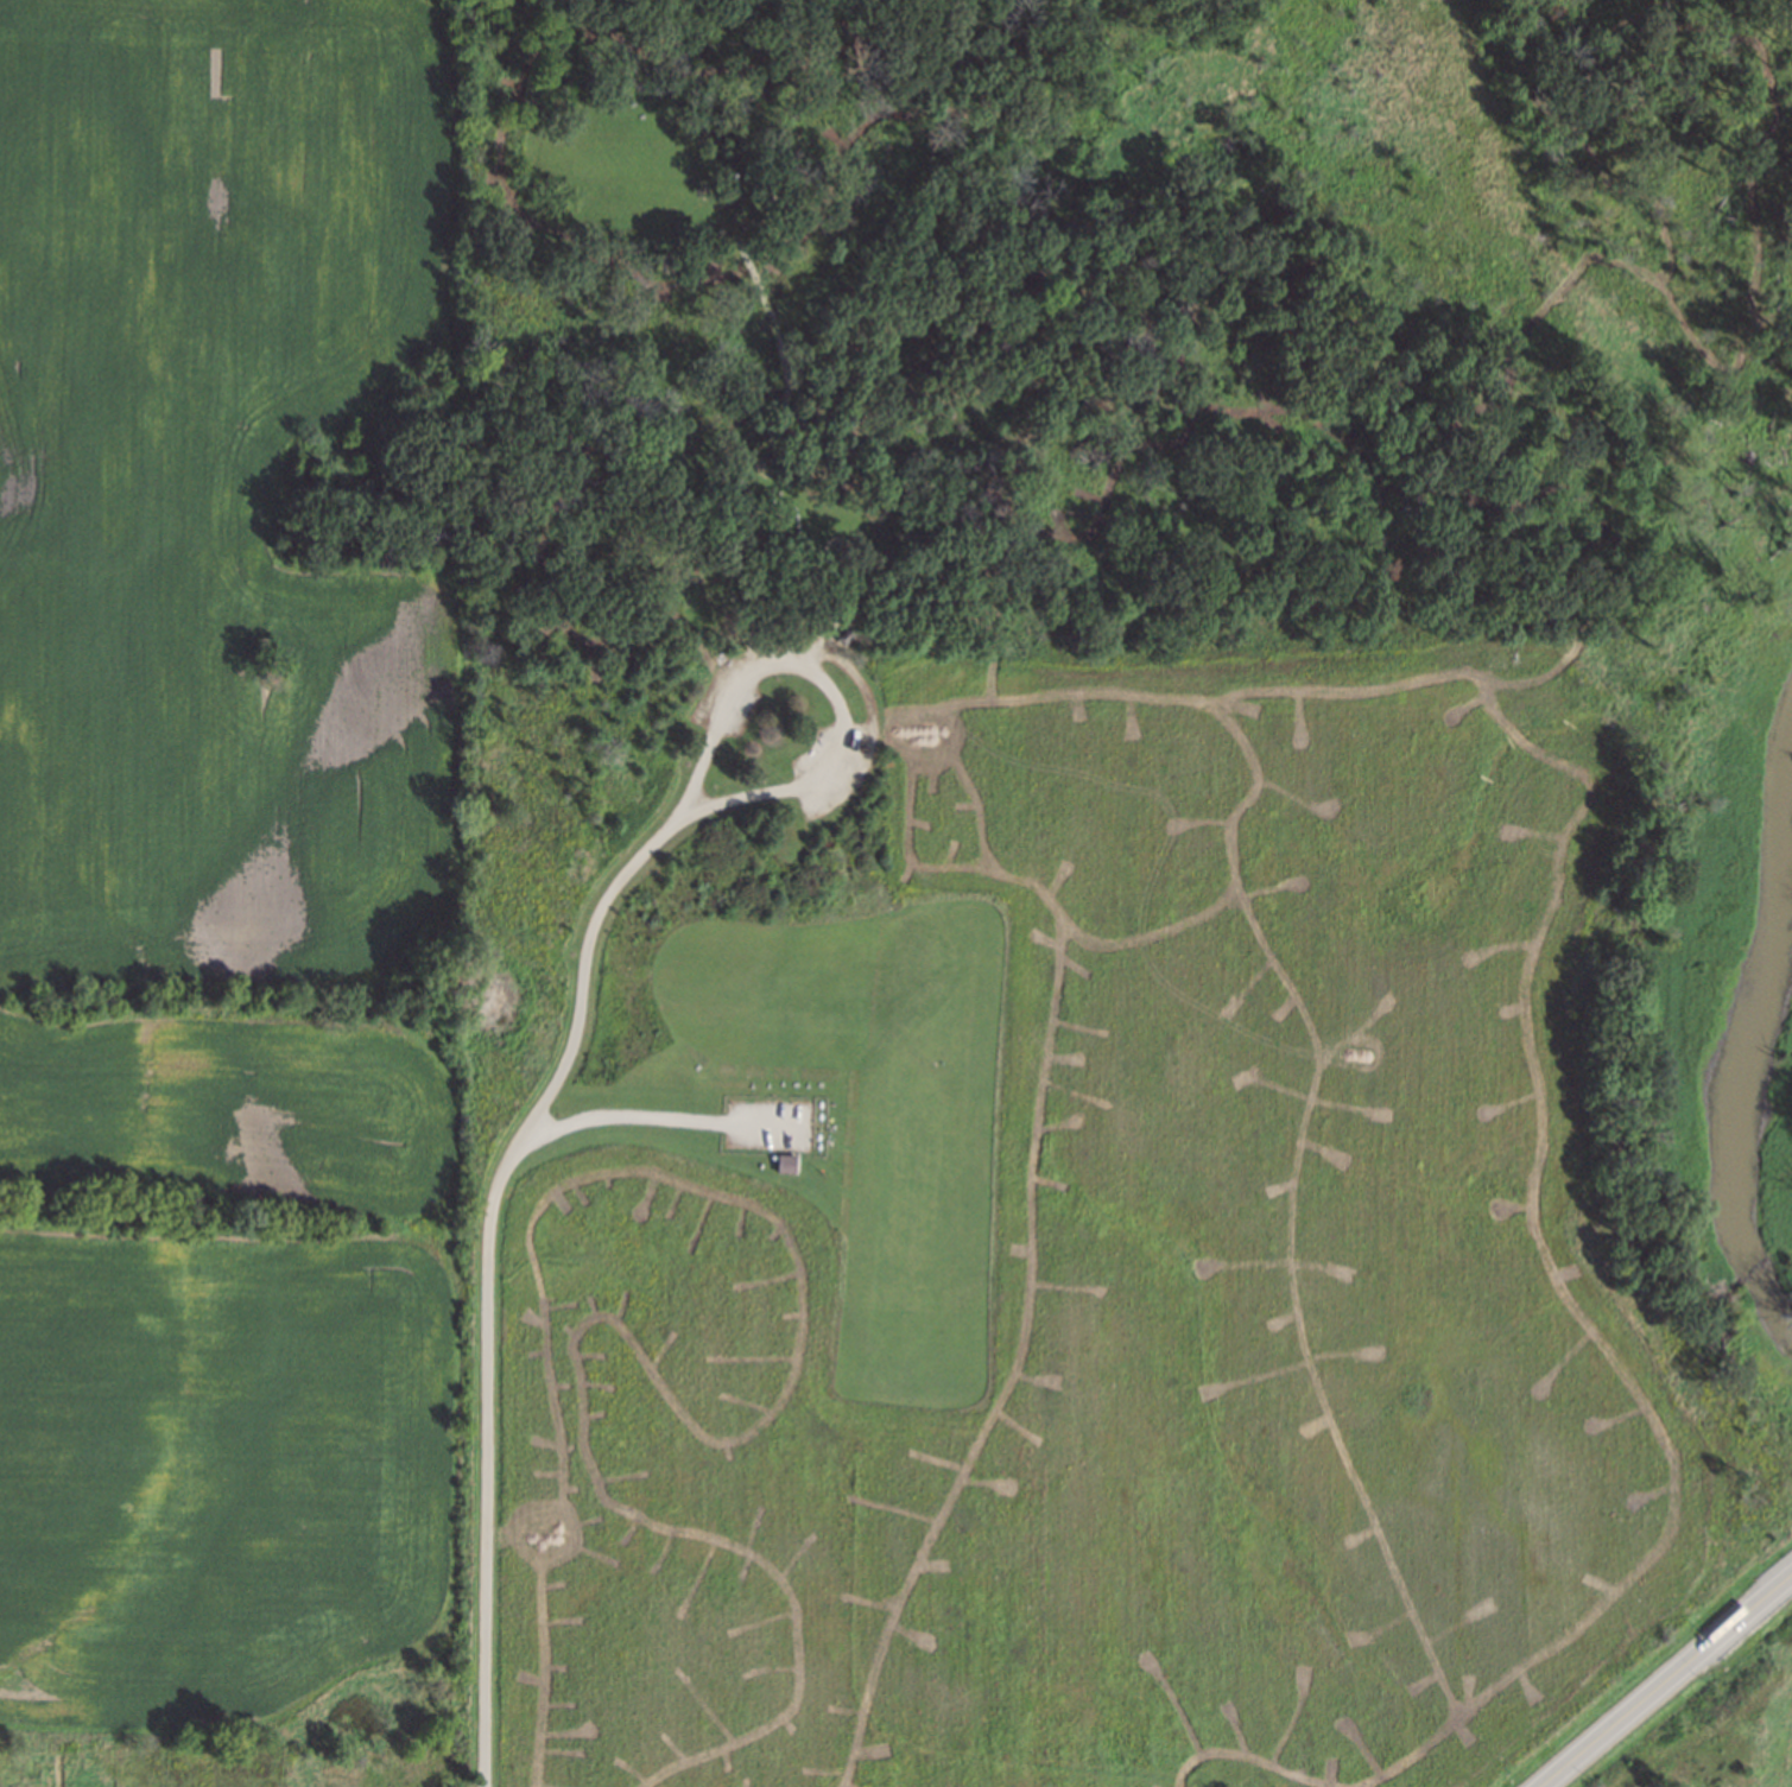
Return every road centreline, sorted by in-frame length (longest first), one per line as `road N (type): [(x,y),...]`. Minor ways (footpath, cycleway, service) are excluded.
road 1 (tertiary): [(1542,1786),(1791,1575)]

